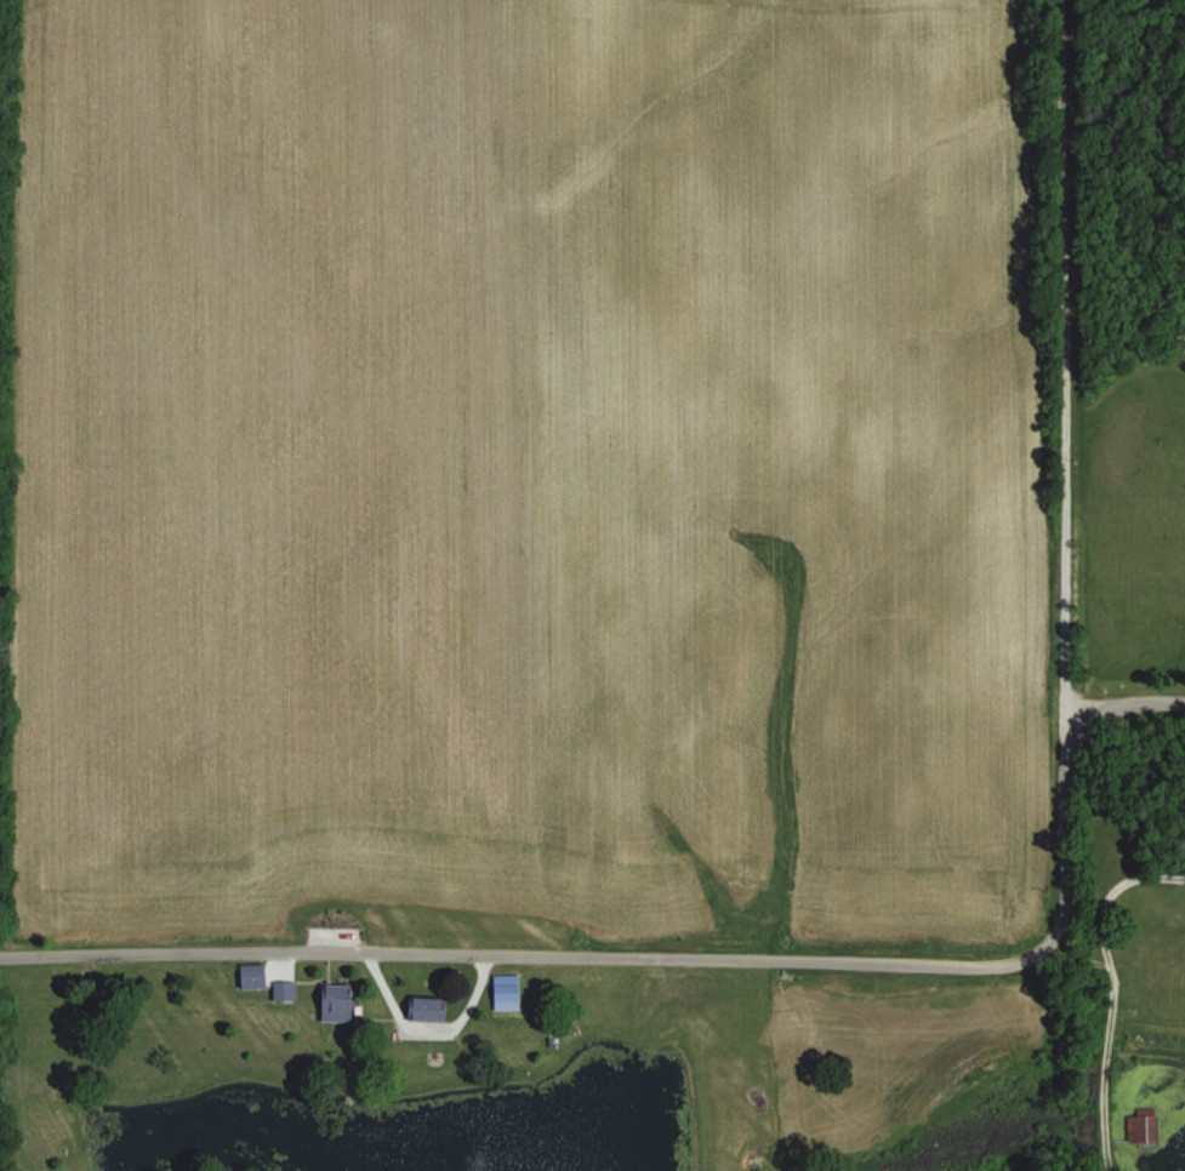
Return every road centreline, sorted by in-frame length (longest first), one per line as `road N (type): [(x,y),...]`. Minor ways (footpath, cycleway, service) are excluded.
road 1 (residential): [(1184,703),(1121,704),(1071,739),(1060,809),(1061,920),(1029,960),(1008,965),(327,952),(0,956)]
road 2 (residential): [(1090,722),(1061,693),(1065,0)]

